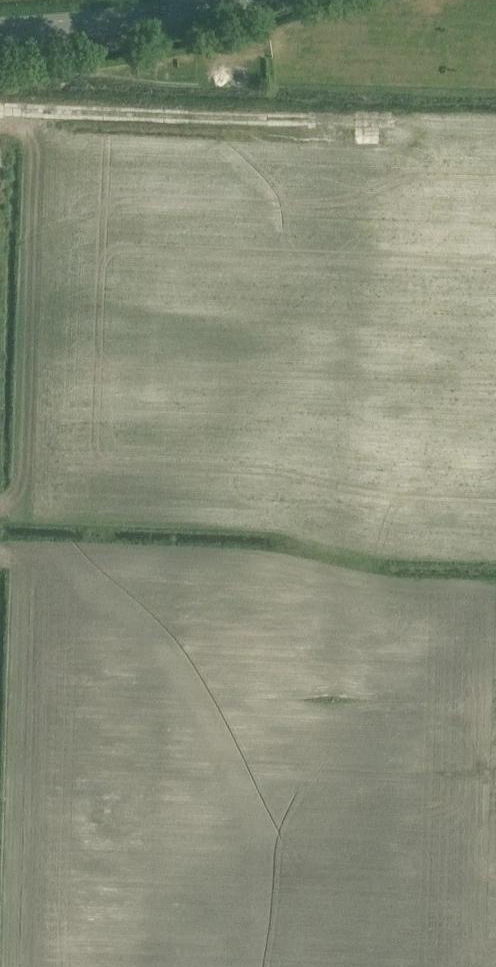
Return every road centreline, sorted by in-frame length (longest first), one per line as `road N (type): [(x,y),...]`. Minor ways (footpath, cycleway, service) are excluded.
road 1 (tertiary): [(0,30),(41,30),(215,0)]

